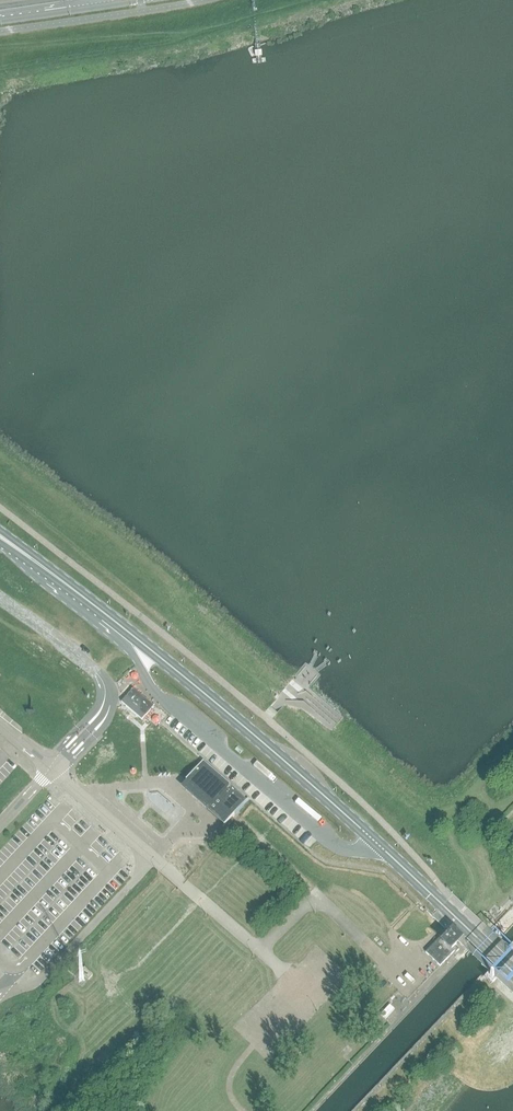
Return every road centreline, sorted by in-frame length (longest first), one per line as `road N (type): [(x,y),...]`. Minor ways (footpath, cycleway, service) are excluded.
road 1 (primary): [(512,972),(260,739),(5,540)]

